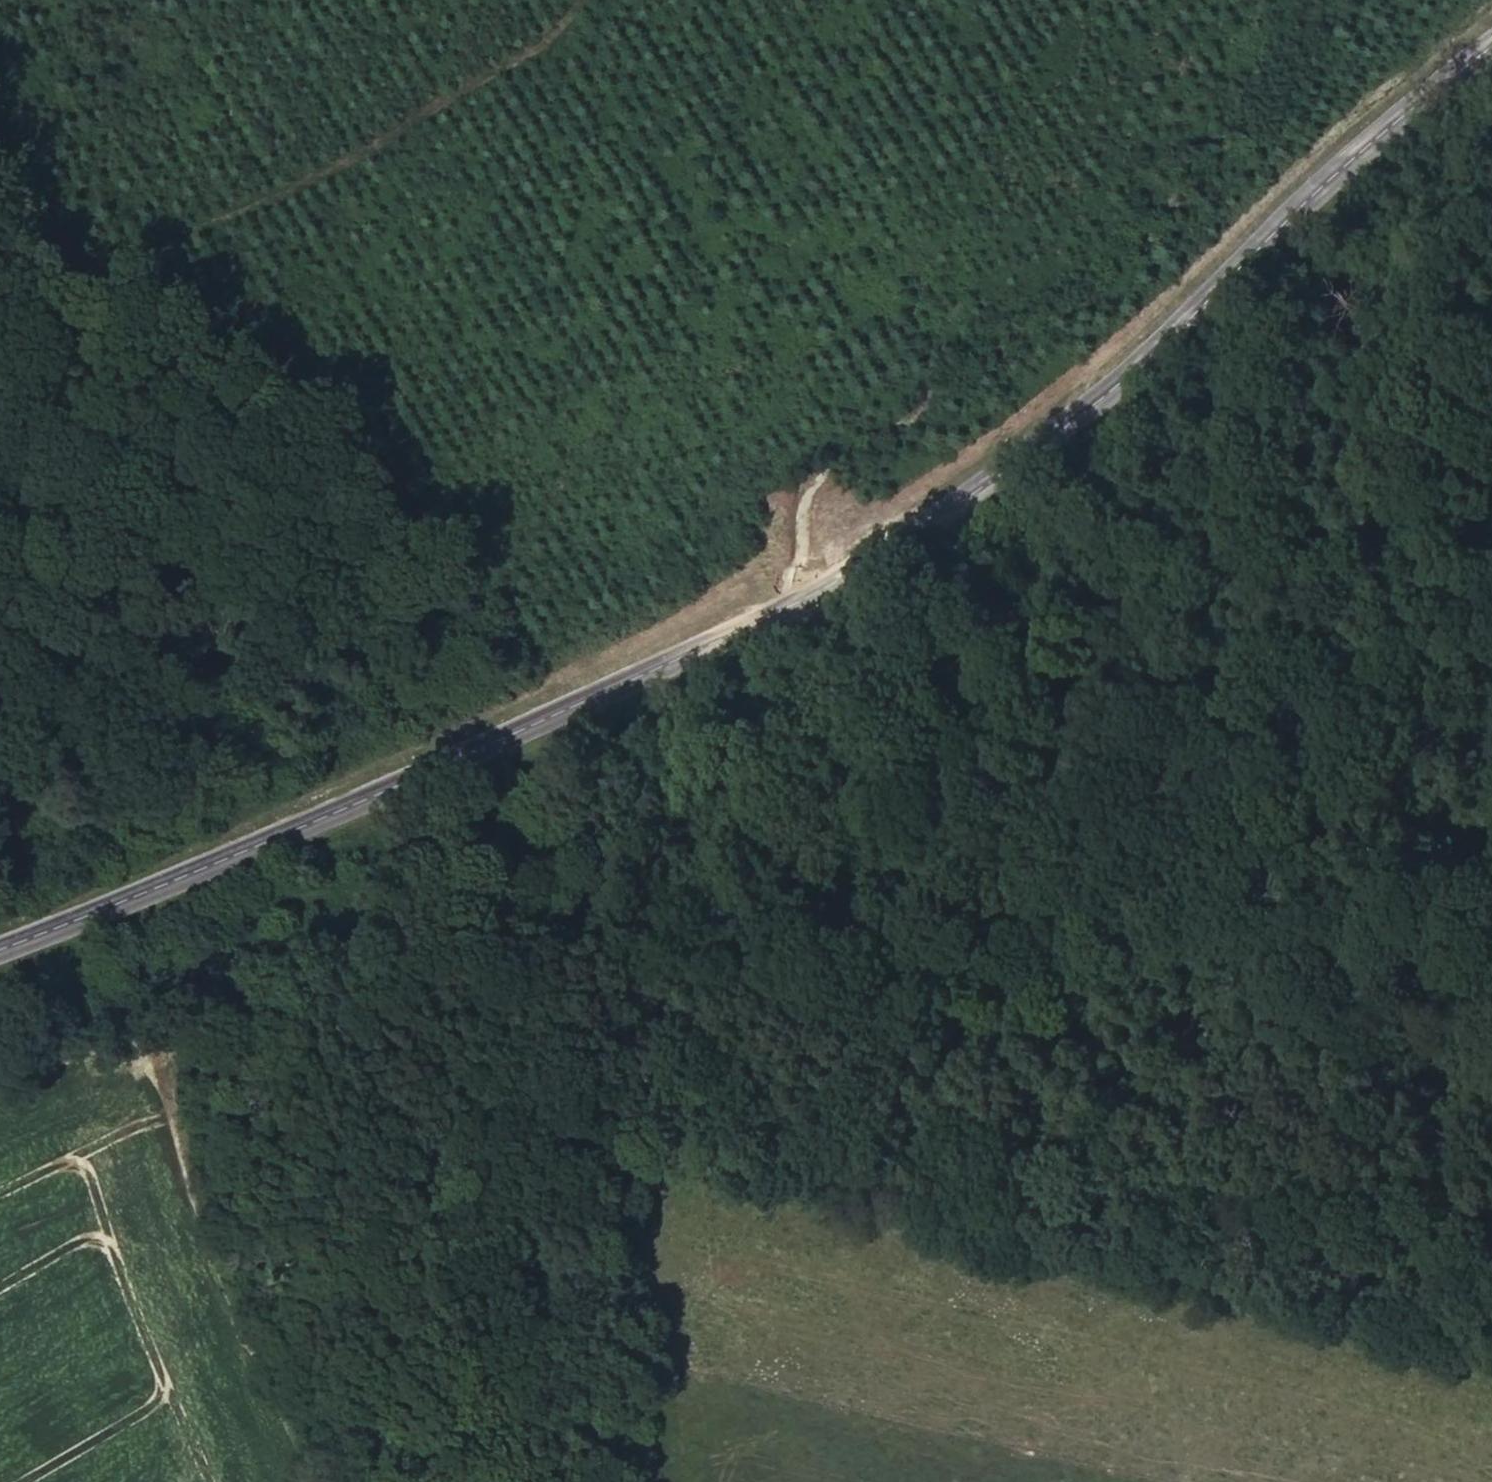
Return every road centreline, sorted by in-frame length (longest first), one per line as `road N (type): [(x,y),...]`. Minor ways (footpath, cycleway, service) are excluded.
road 1 (tertiary): [(1491,57),(1089,403),(755,611),(70,918),(0,934)]
road 2 (track): [(0,342),(448,94),(576,0)]

